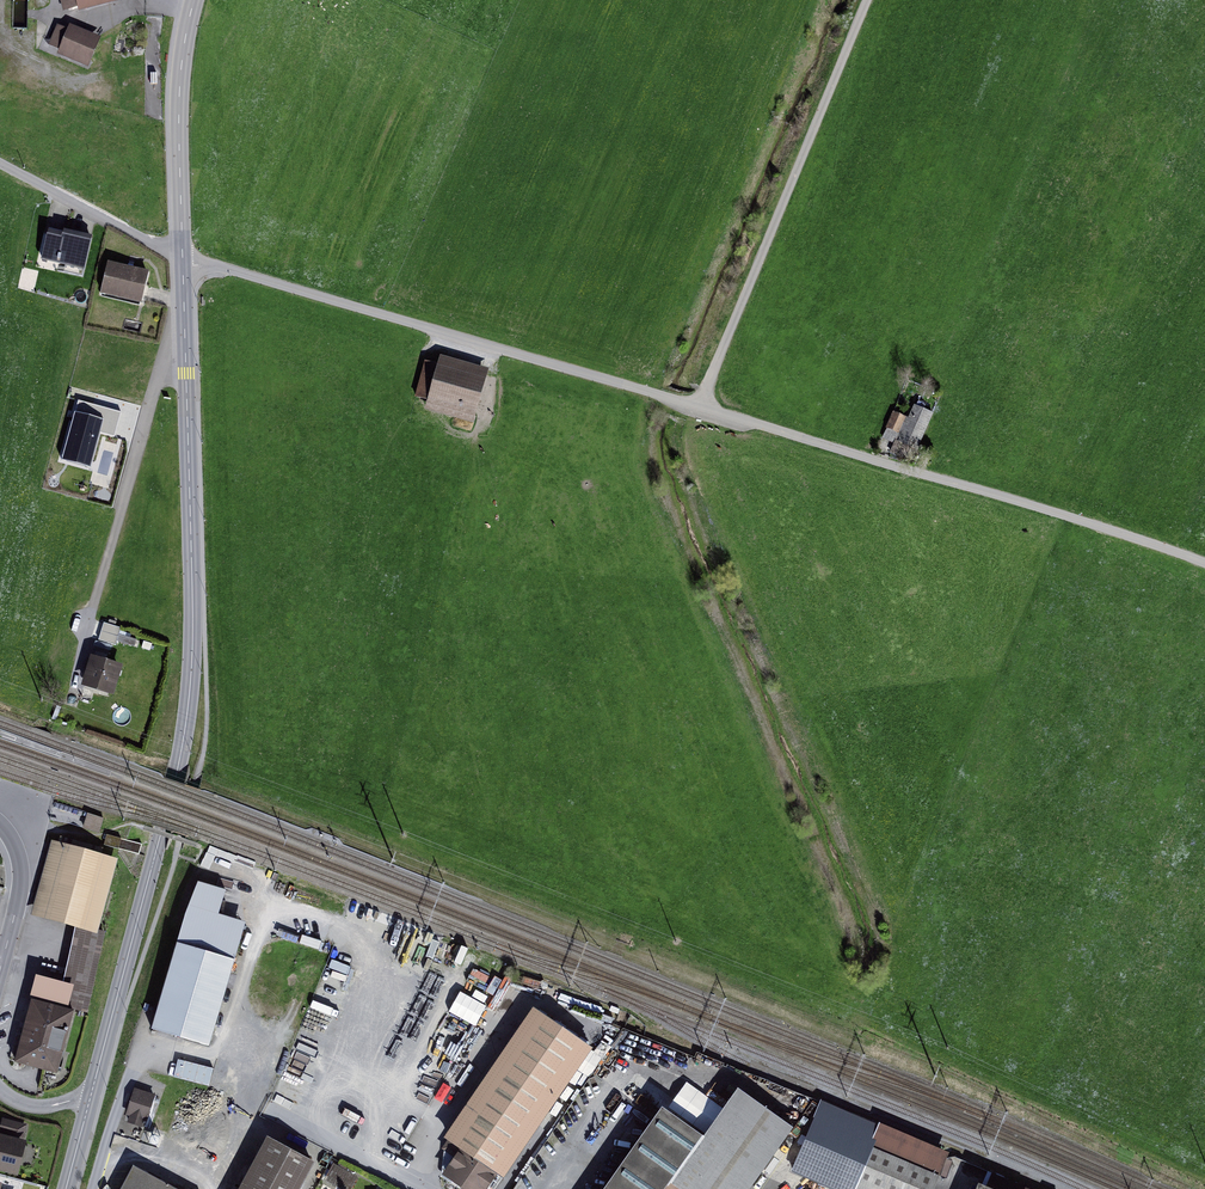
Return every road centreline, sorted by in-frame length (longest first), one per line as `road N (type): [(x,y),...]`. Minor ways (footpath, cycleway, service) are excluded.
road 1 (track): [(1204,558),(181,256)]
road 2 (secondary): [(181,256),(190,685),(176,773),(91,1096)]
road 3 (track): [(700,408),(868,0)]
road 4 (secondary): [(192,0),(176,75),(181,256)]
road 5 (residential): [(181,256),(0,162)]
road 6 (residential): [(0,825),(21,880),(0,969)]

